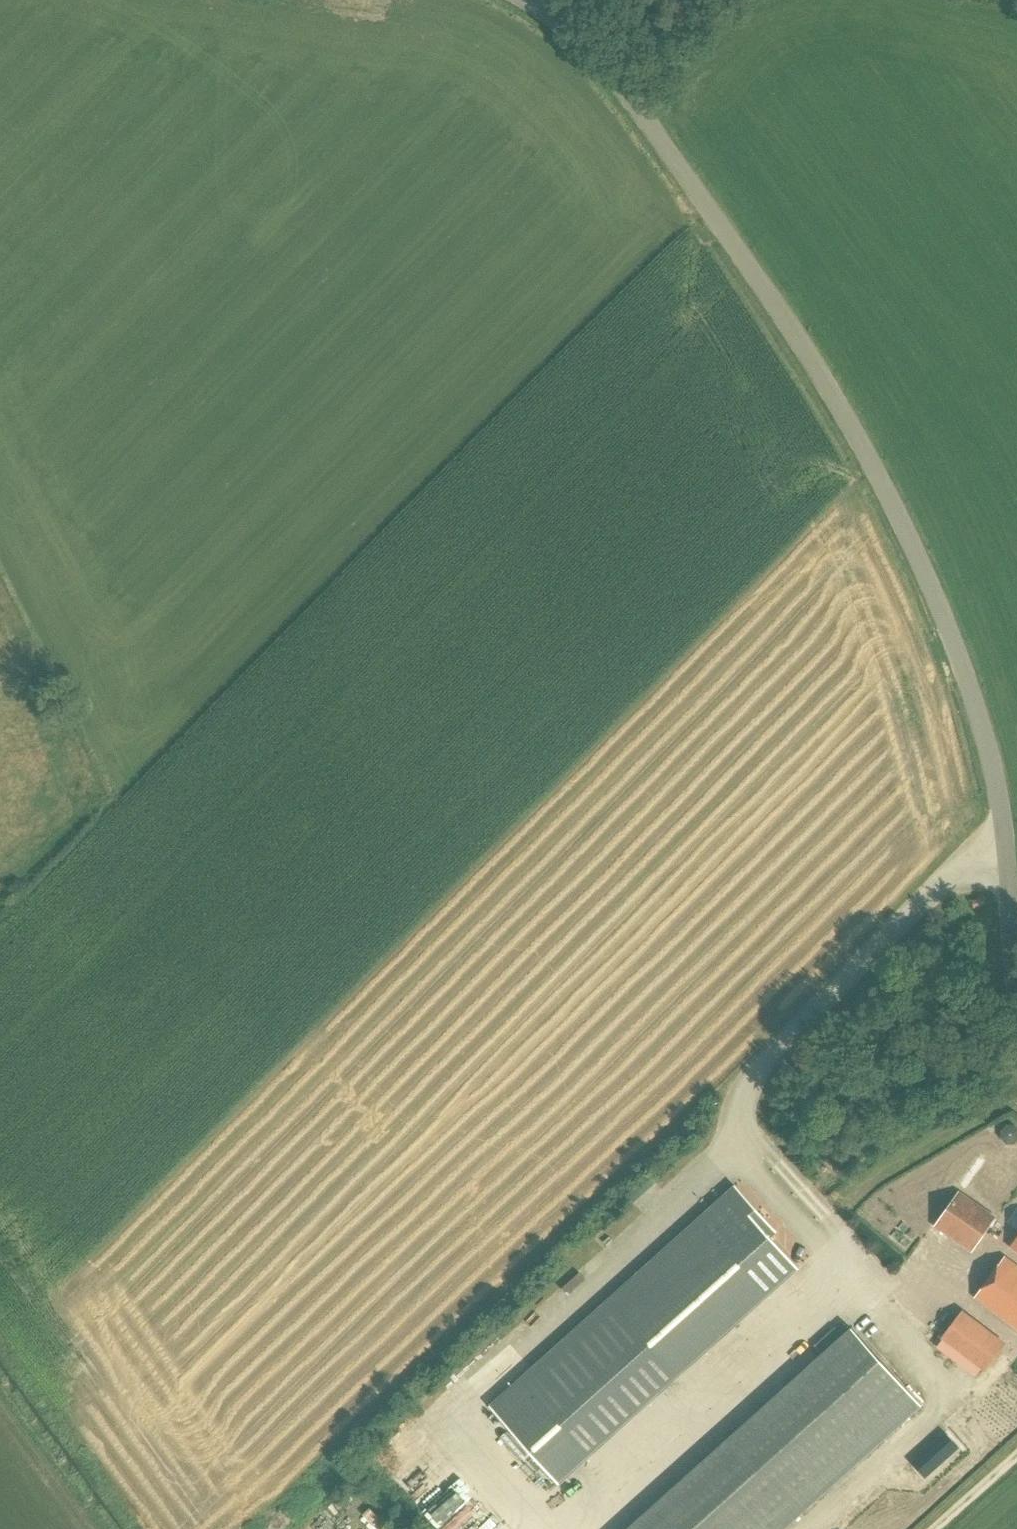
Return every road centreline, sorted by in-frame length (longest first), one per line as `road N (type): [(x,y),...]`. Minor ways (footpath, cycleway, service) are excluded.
road 1 (unclassified): [(1016,984),(1000,816),(938,608),(856,444),(748,277),(575,39),(527,0)]
road 2 (track): [(0,1334),(148,1528)]

